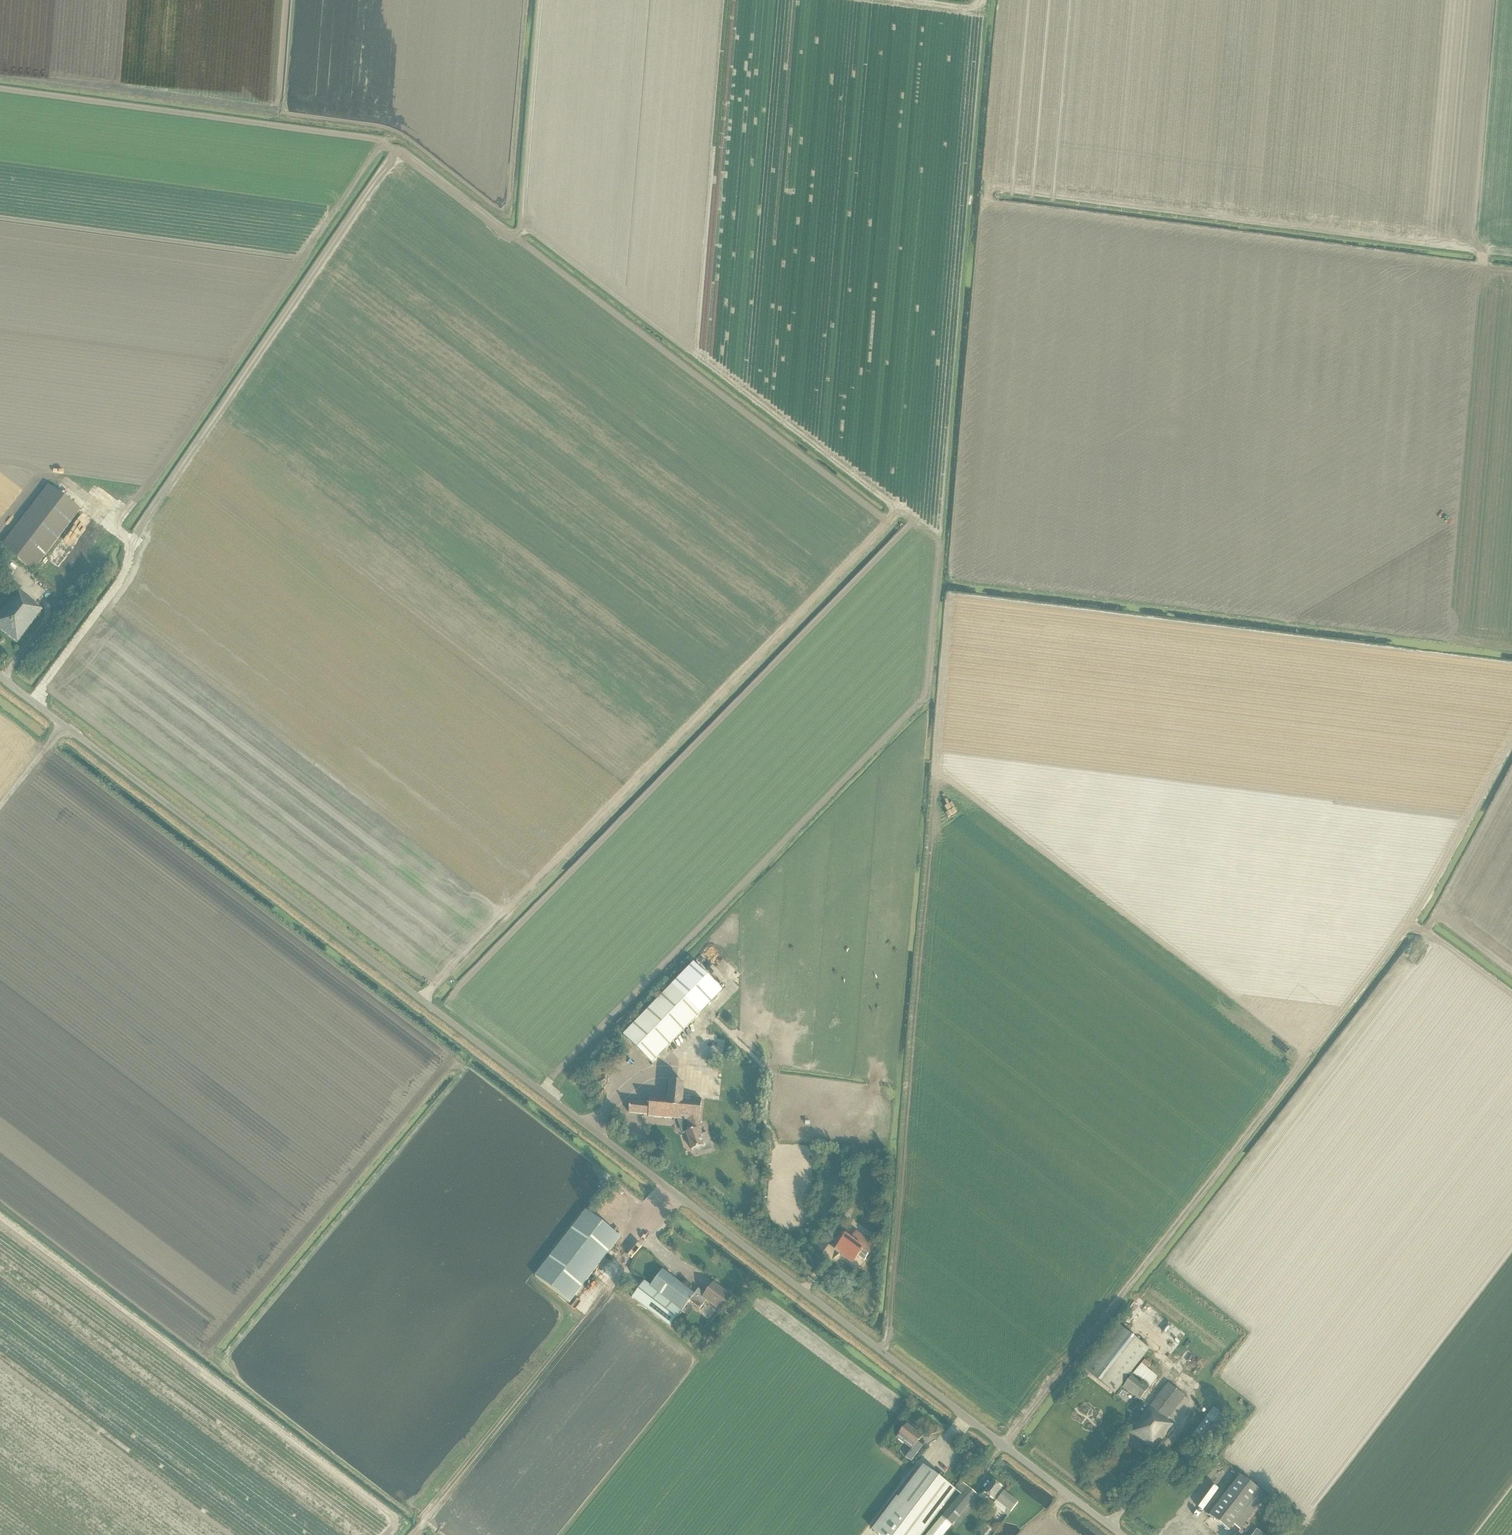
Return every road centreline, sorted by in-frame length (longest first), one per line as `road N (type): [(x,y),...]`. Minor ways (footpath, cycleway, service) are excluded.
road 1 (unclassified): [(1121,1534),(0,679)]
road 2 (track): [(520,231),(893,512),(420,1001)]
road 3 (track): [(540,0),(520,231),(505,230),(403,151),(391,155),(128,542),(127,565),(31,702)]
road 4 (track): [(670,1190),(585,1315),(413,1534)]

